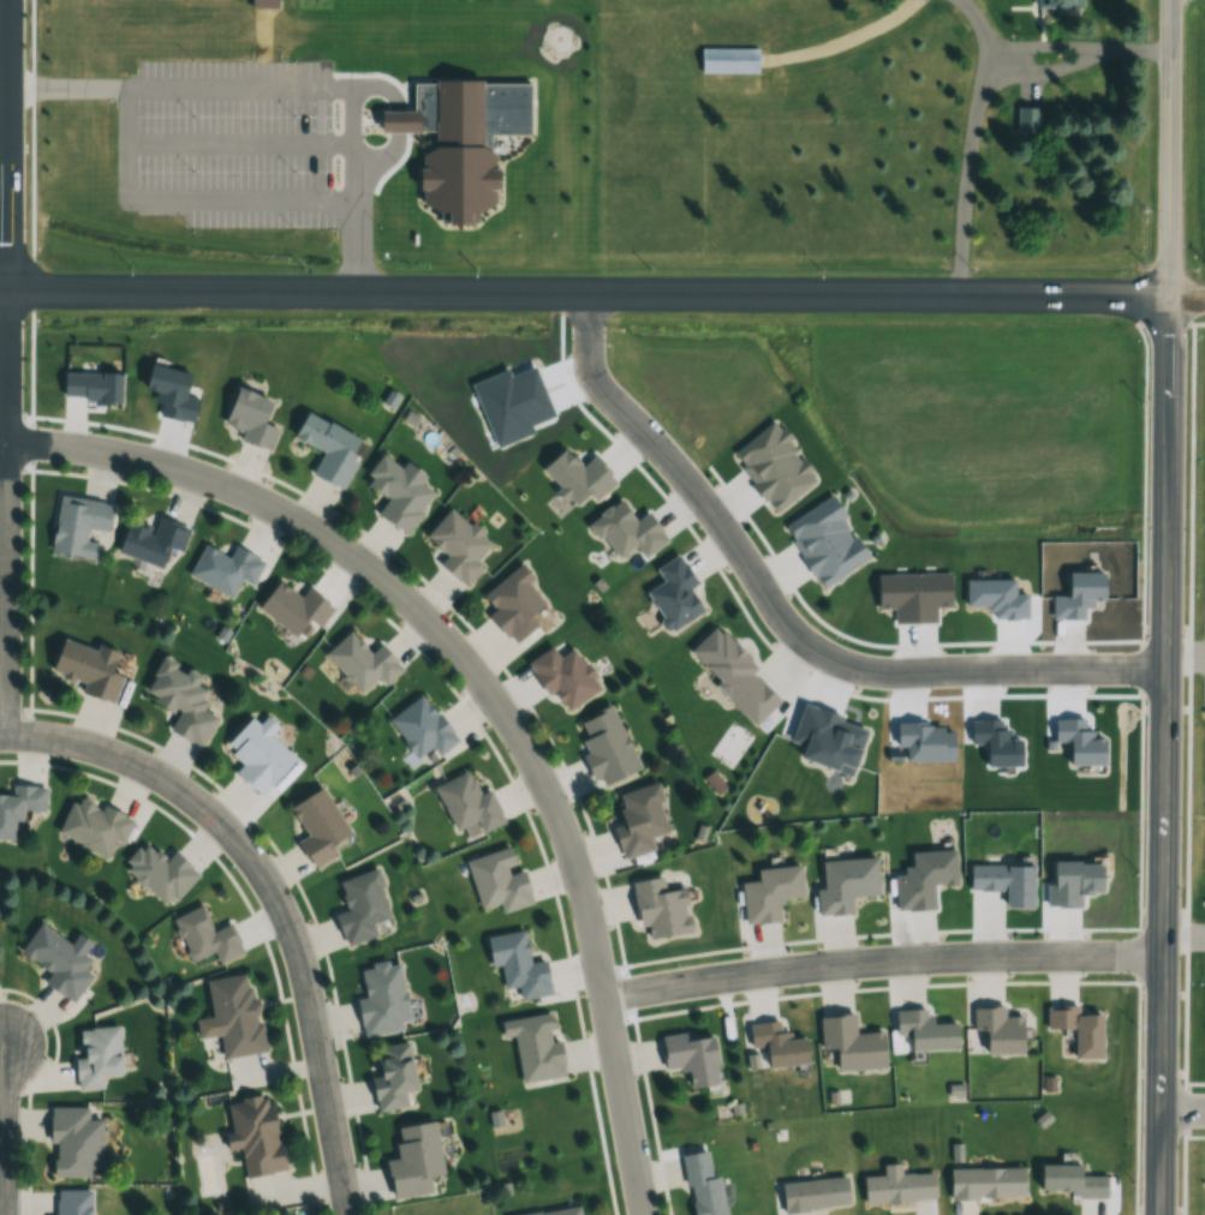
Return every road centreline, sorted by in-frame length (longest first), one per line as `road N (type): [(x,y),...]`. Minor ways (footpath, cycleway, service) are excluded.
road 1 (secondary): [(1160,1214),(1169,0)]
road 2 (secondary): [(0,289),(1169,298)]
road 3 (residential): [(7,441),(108,451),(220,480),(363,563),(448,641),(527,755),(574,862),(642,1214)]
road 4 (residential): [(581,294),(585,337),(607,387),(805,639),(859,665),(900,671),(1164,672)]
road 5 (residential): [(5,732),(84,742),(124,756),(199,803),(253,864),(290,932),(300,971),(347,1214)]
road 6 (residential): [(603,995),(816,965),(1027,953),(1162,956)]
road 7 (residential): [(7,289),(5,732)]
road 8 (residential): [(2,1214),(2,1046)]

